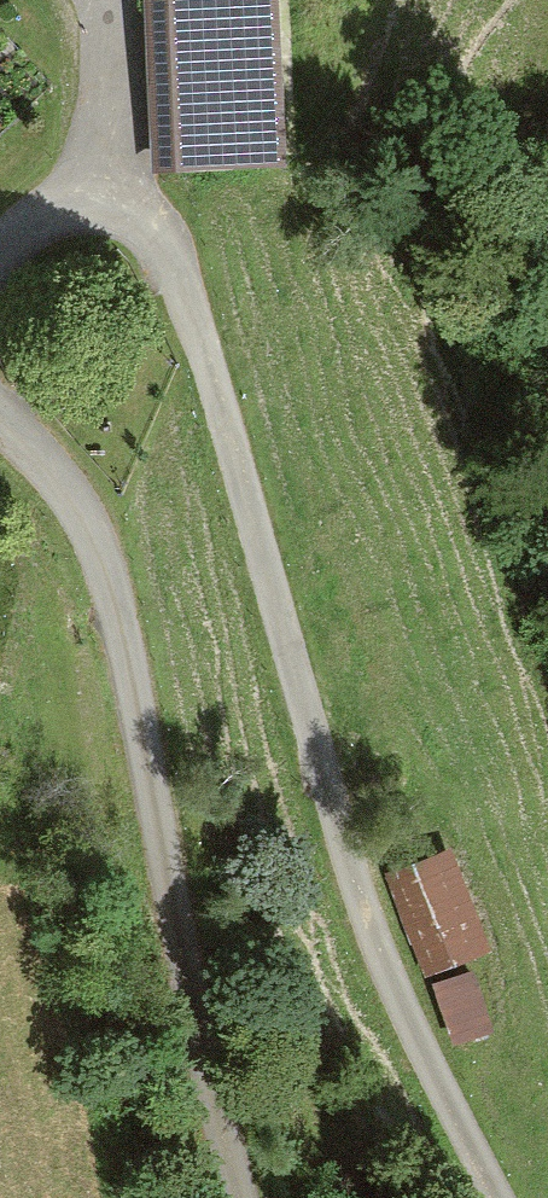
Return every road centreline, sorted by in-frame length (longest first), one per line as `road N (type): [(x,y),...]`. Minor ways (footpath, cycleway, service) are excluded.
road 1 (track): [(0,251),(42,214),(98,191),(136,212),(167,255),(185,293),(336,815),(416,1035),(502,1197)]
road 2 (track): [(0,416),(64,490),(105,572),(206,1050),(247,1197)]

